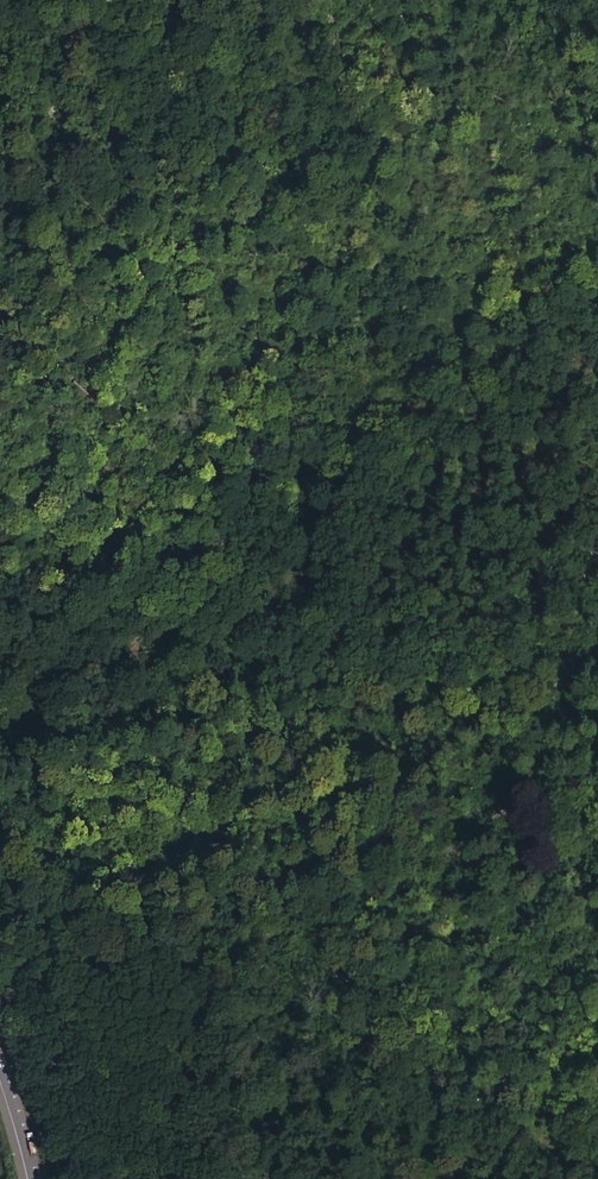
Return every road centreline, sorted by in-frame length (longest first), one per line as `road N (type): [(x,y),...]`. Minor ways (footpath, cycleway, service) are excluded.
road 1 (unclassified): [(597,719),(361,690),(285,690)]

